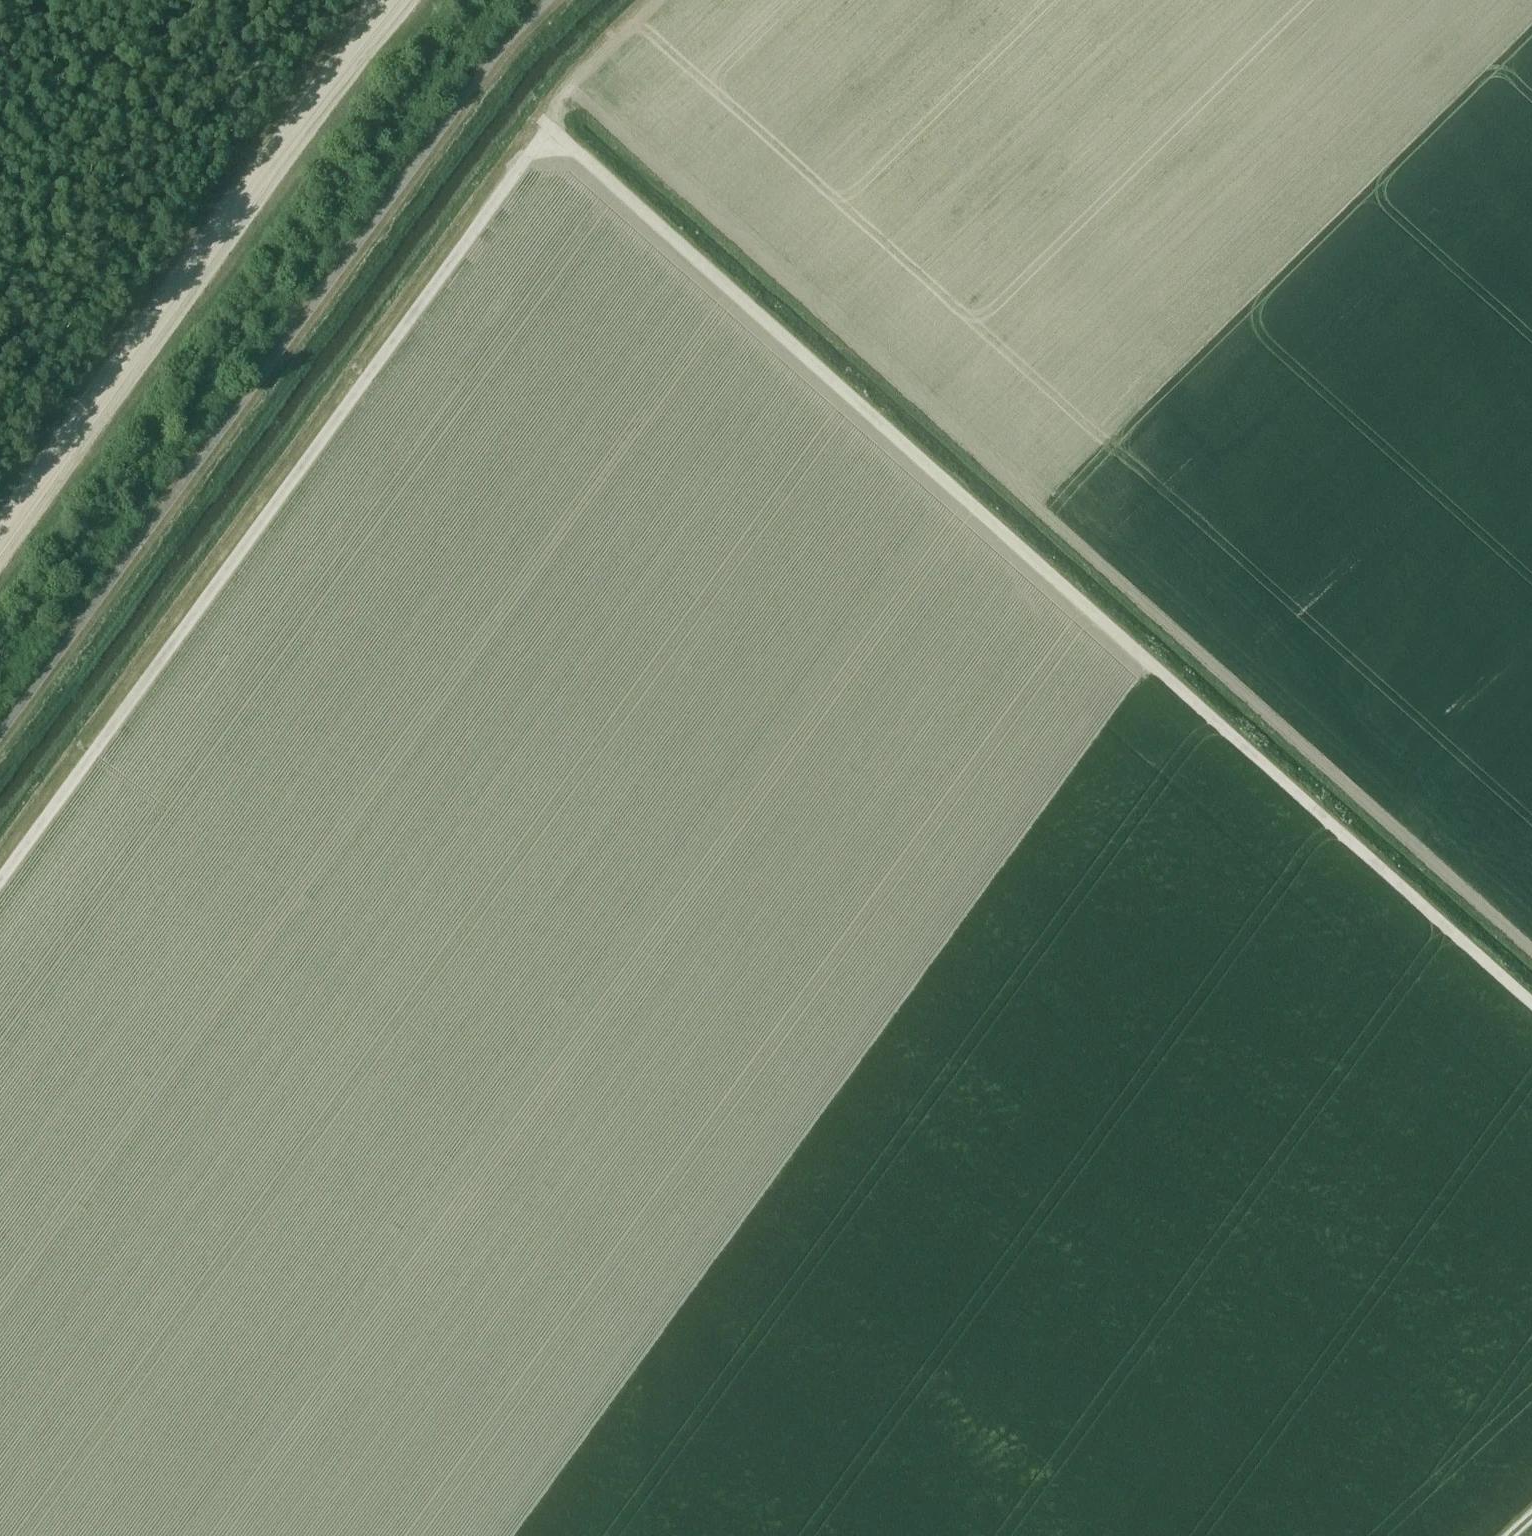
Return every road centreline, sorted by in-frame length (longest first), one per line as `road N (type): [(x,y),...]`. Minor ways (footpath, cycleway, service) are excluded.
road 1 (track): [(1531,1005),(549,124),(313,456),(0,874)]

